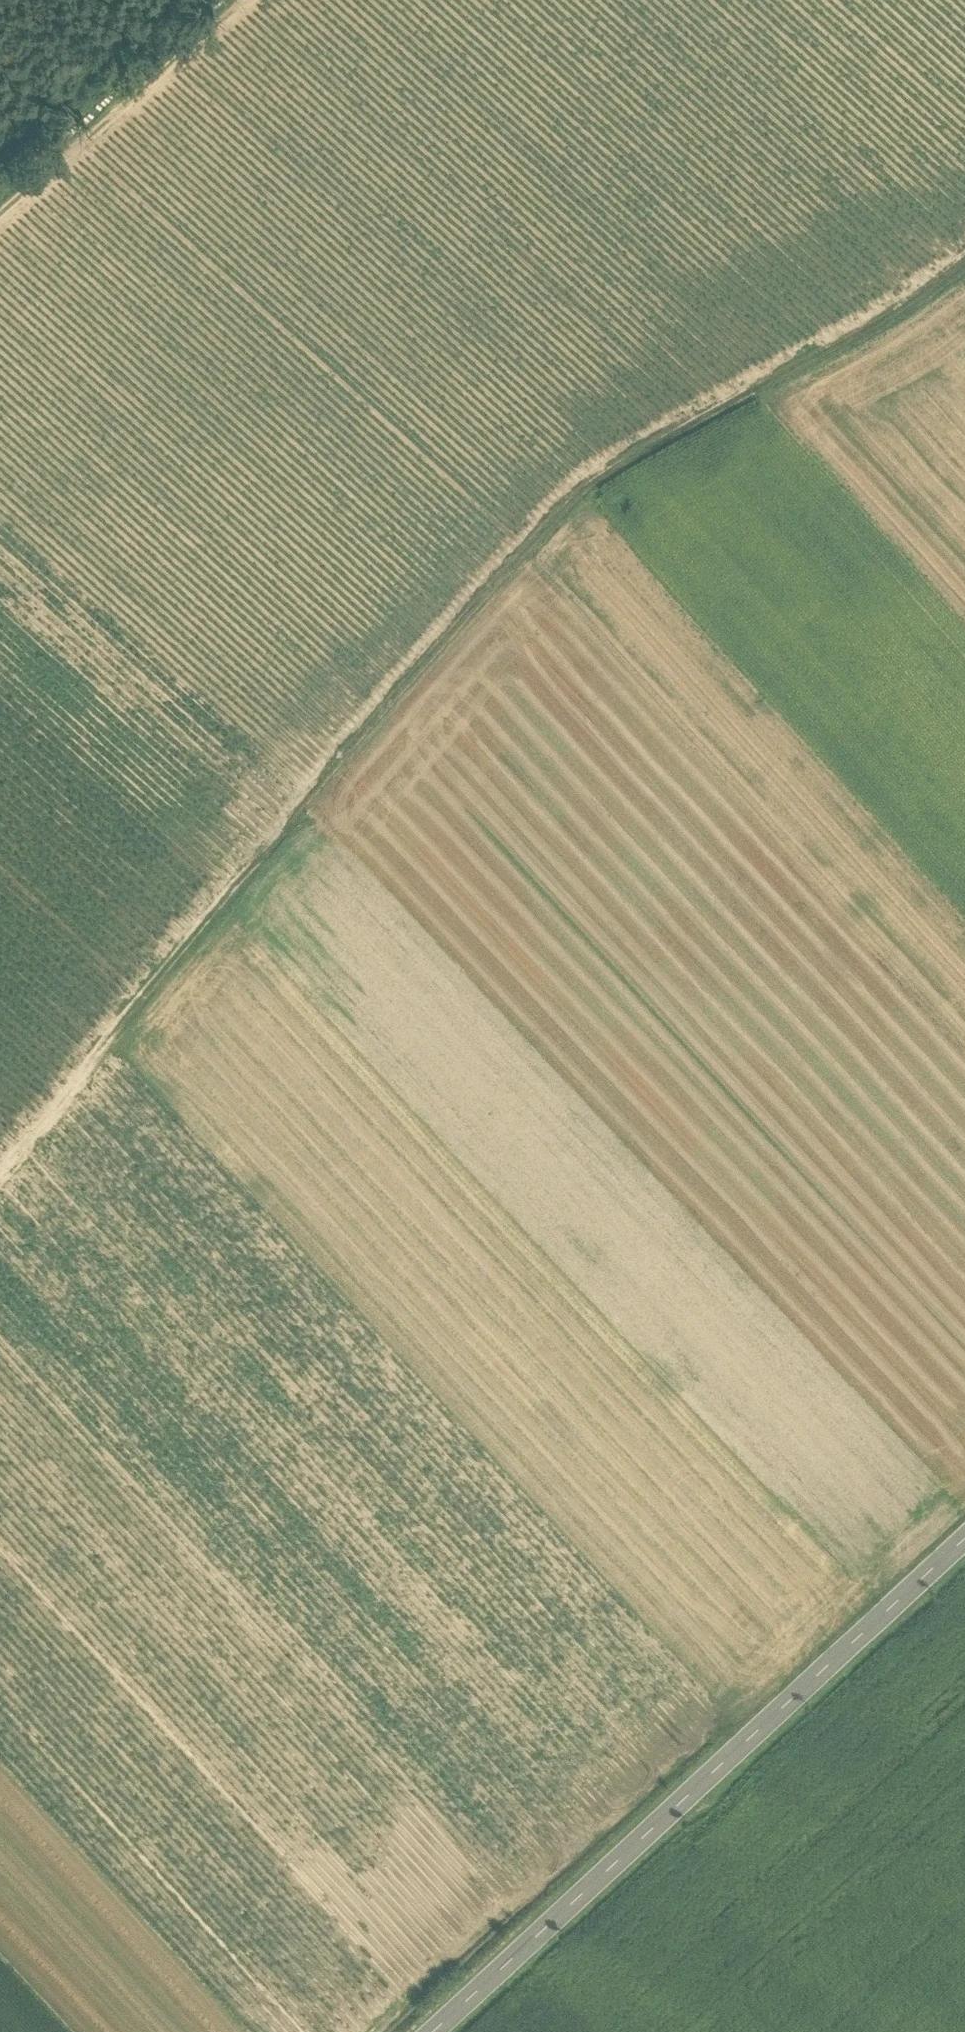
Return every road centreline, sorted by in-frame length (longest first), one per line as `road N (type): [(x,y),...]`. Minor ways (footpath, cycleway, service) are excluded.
road 1 (track): [(964,269),(579,502),(0,1166)]
road 2 (residential): [(443,2031),(964,1547)]
road 3 (track): [(249,0),(0,216)]

